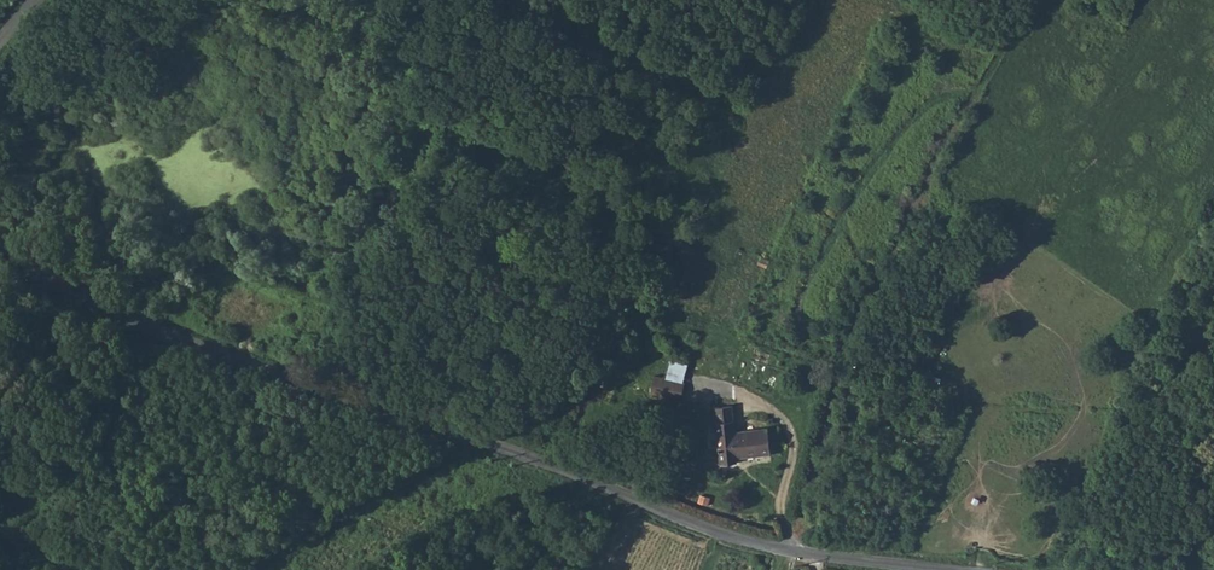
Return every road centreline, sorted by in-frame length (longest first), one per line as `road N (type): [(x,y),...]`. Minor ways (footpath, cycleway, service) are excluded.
road 1 (unclassified): [(0,240),(61,284),(179,340),(552,466),(721,533),(950,569)]

